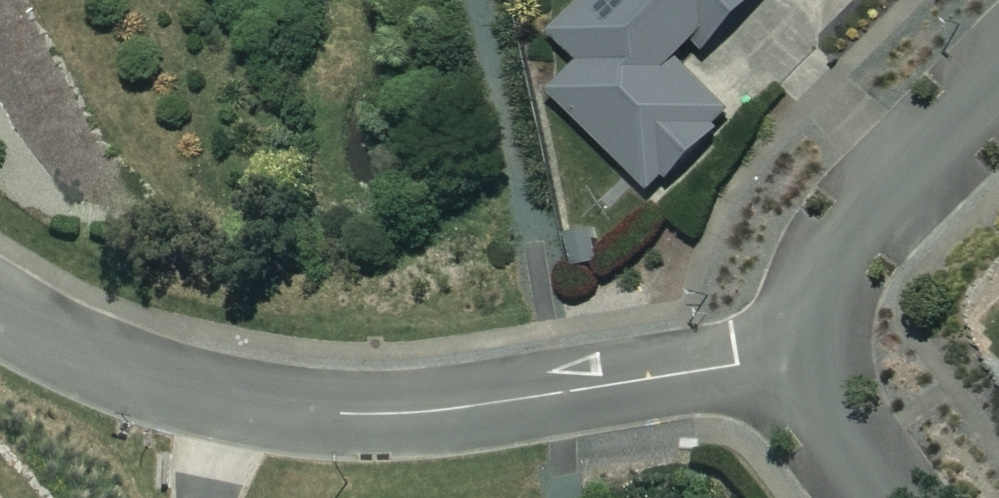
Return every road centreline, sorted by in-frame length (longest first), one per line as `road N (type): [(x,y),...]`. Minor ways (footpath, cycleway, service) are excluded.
road 1 (residential): [(812,353),(387,416),(306,412),(225,394)]
road 2 (residential): [(812,353),(819,308),(860,228),(998,82)]
road 3 (residential): [(225,394),(135,372),(0,313)]
road 4 (residential): [(886,497),(837,432),(812,353)]

